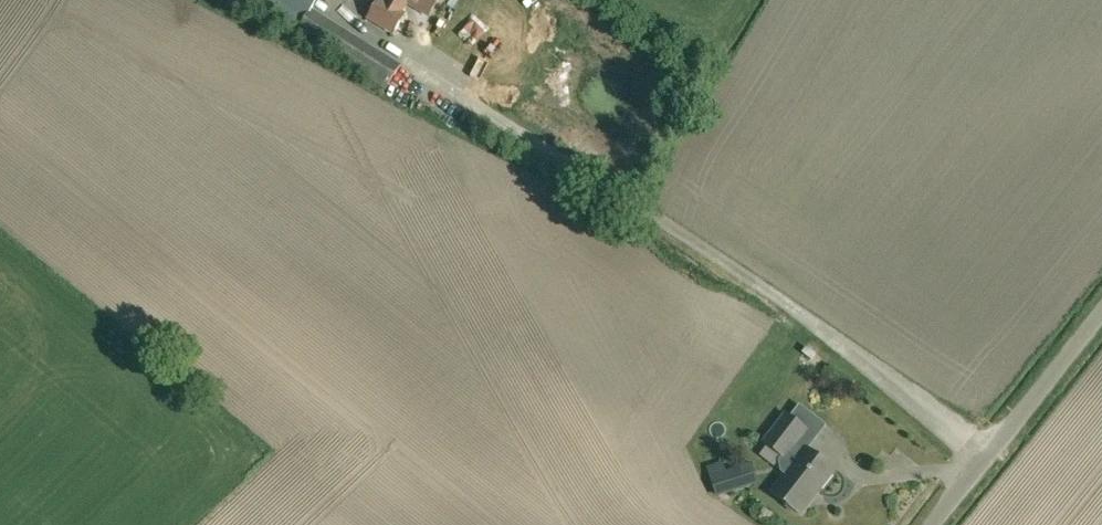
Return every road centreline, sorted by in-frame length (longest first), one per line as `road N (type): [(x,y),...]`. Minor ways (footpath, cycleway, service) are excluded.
road 1 (unclassified): [(931,524),(1101,318)]

